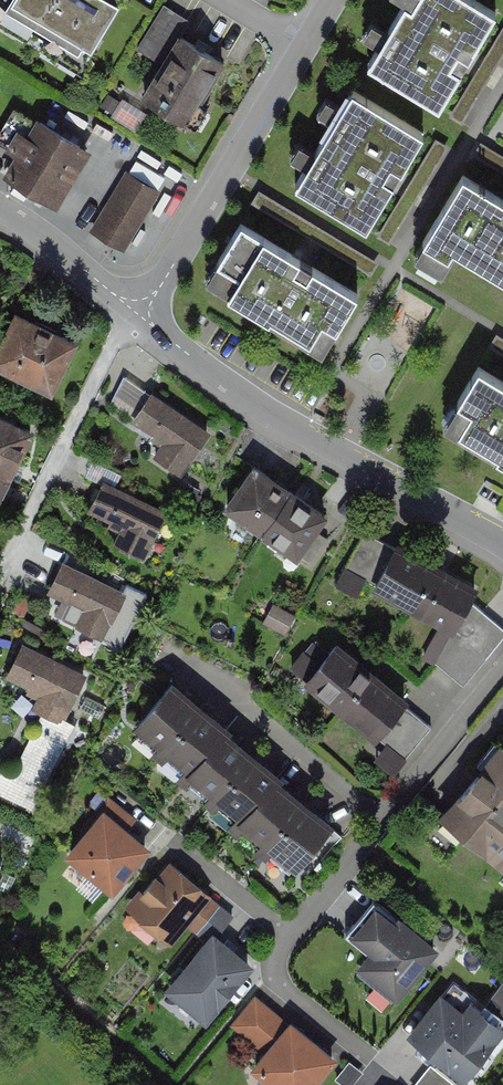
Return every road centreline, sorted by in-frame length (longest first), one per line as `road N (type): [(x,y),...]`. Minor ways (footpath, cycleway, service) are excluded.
road 1 (residential): [(502,544),(291,431),(134,314)]
road 2 (residential): [(296,42),(134,314)]
road 3 (residential): [(134,314),(0,213)]

